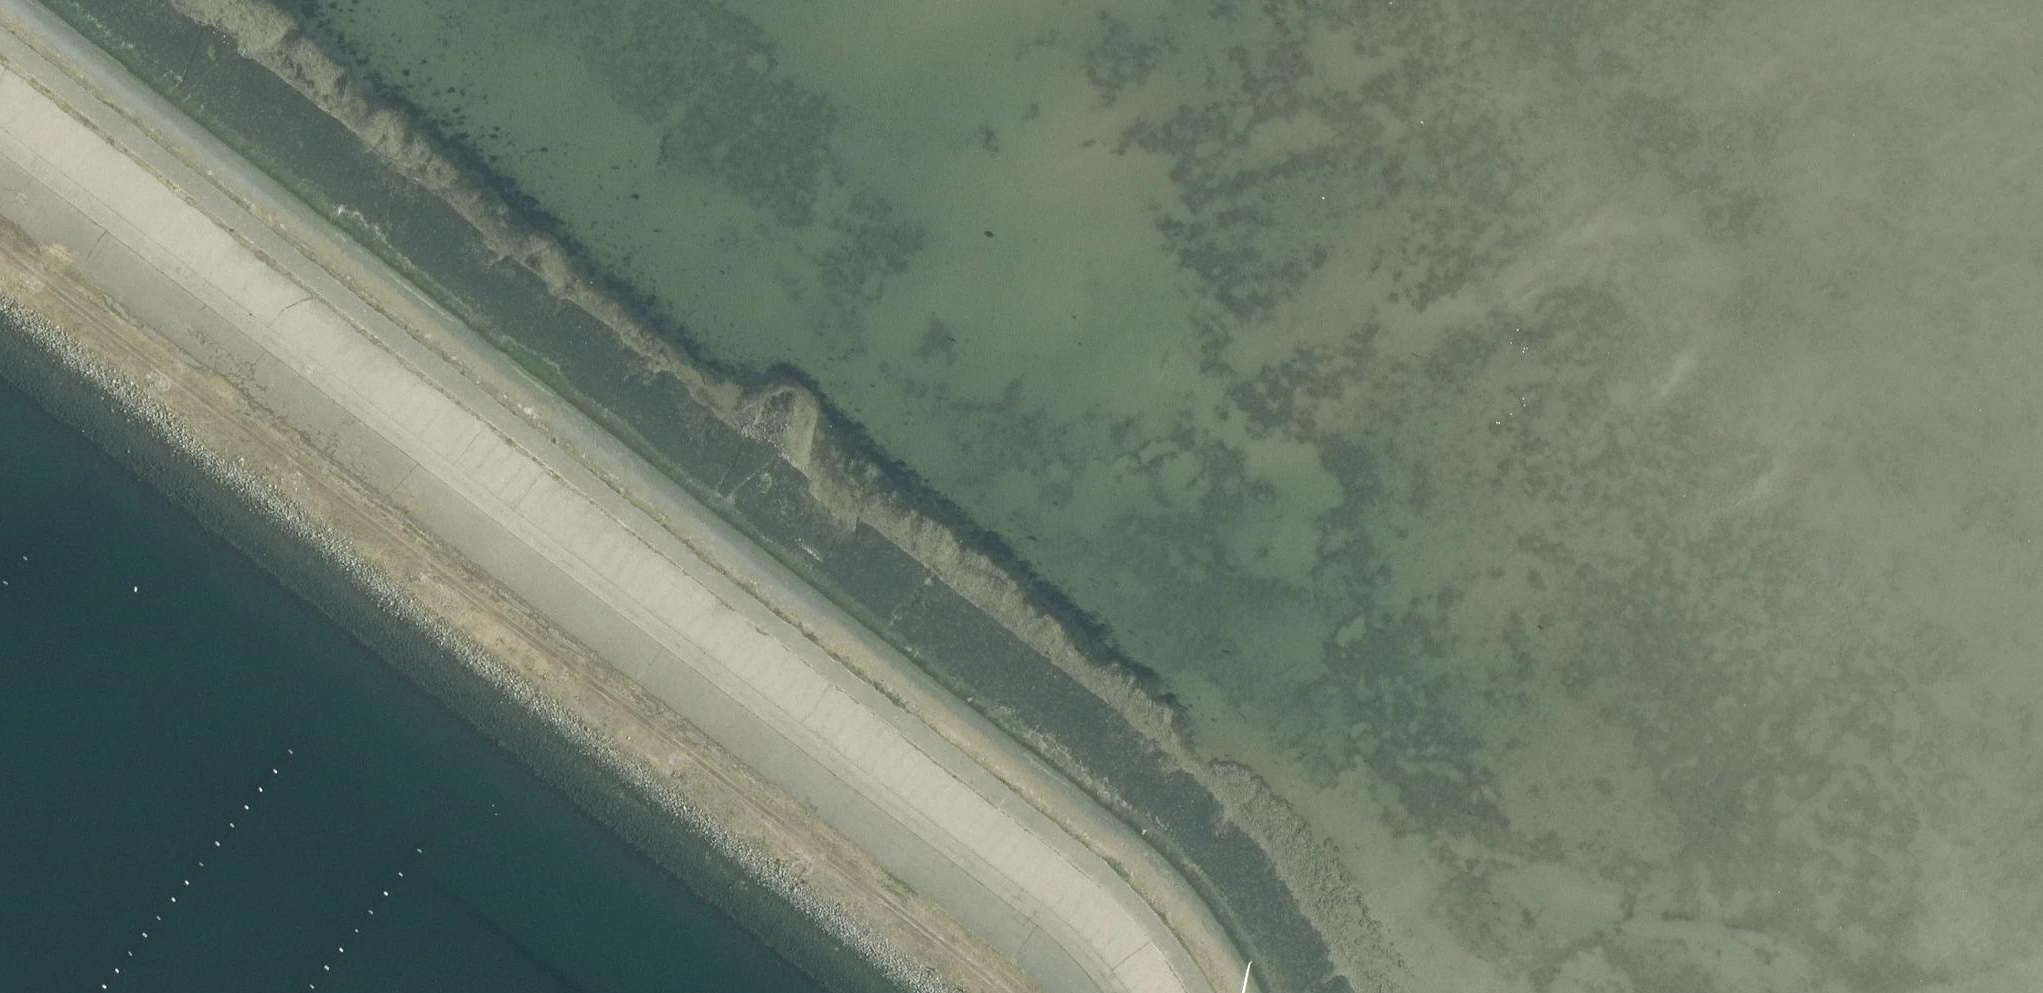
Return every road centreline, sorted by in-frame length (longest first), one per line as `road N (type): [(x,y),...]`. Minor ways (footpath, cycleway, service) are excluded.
road 1 (unclassified): [(977,992),(781,840),(0,268)]

